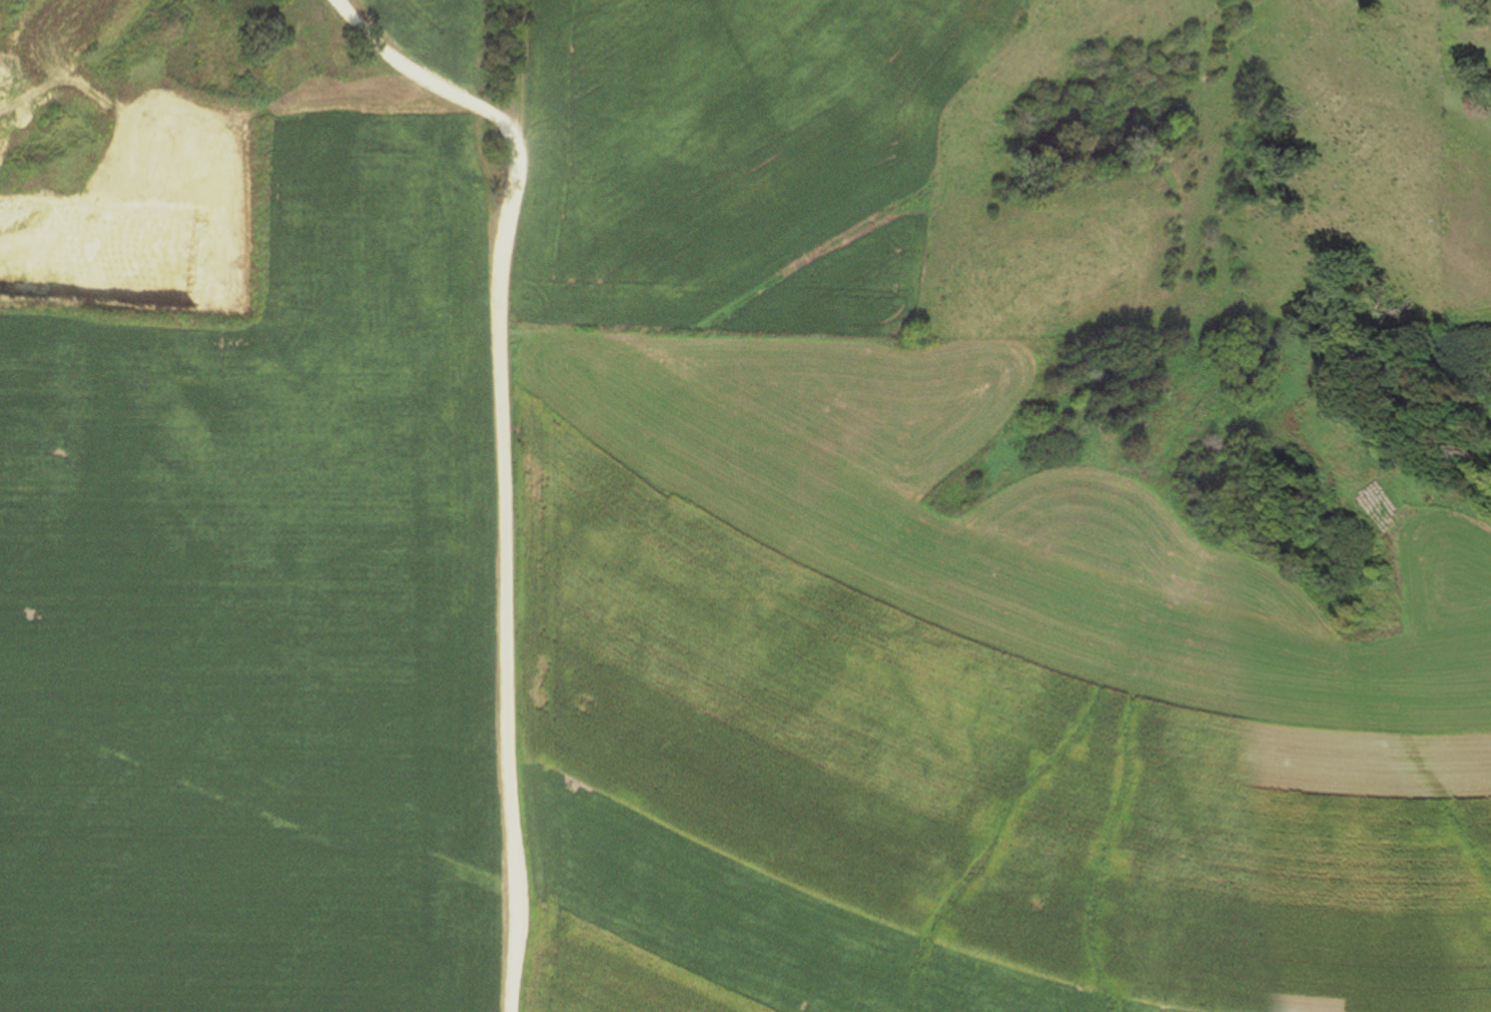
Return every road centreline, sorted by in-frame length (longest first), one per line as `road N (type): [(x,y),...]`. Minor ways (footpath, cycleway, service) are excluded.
road 1 (residential): [(517,1011),(507,523),(518,0)]

